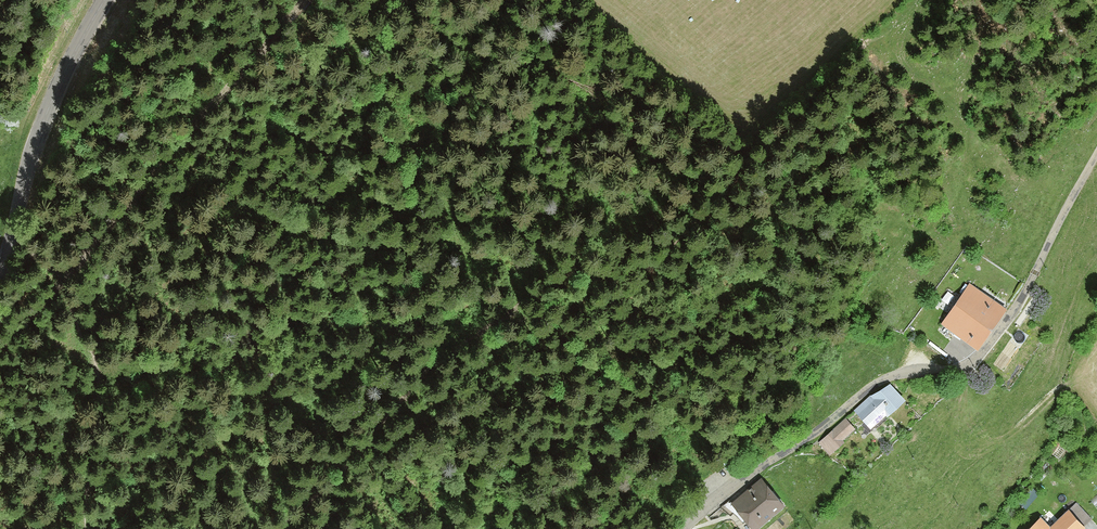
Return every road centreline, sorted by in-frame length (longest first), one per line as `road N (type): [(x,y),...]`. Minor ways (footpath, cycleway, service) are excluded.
road 1 (unclassified): [(690,528),(733,485),(884,378),(980,364),(1096,153)]
road 2 (tertiary): [(0,262),(29,157),(105,0)]
road 3 (track): [(50,318),(83,428),(80,528)]

